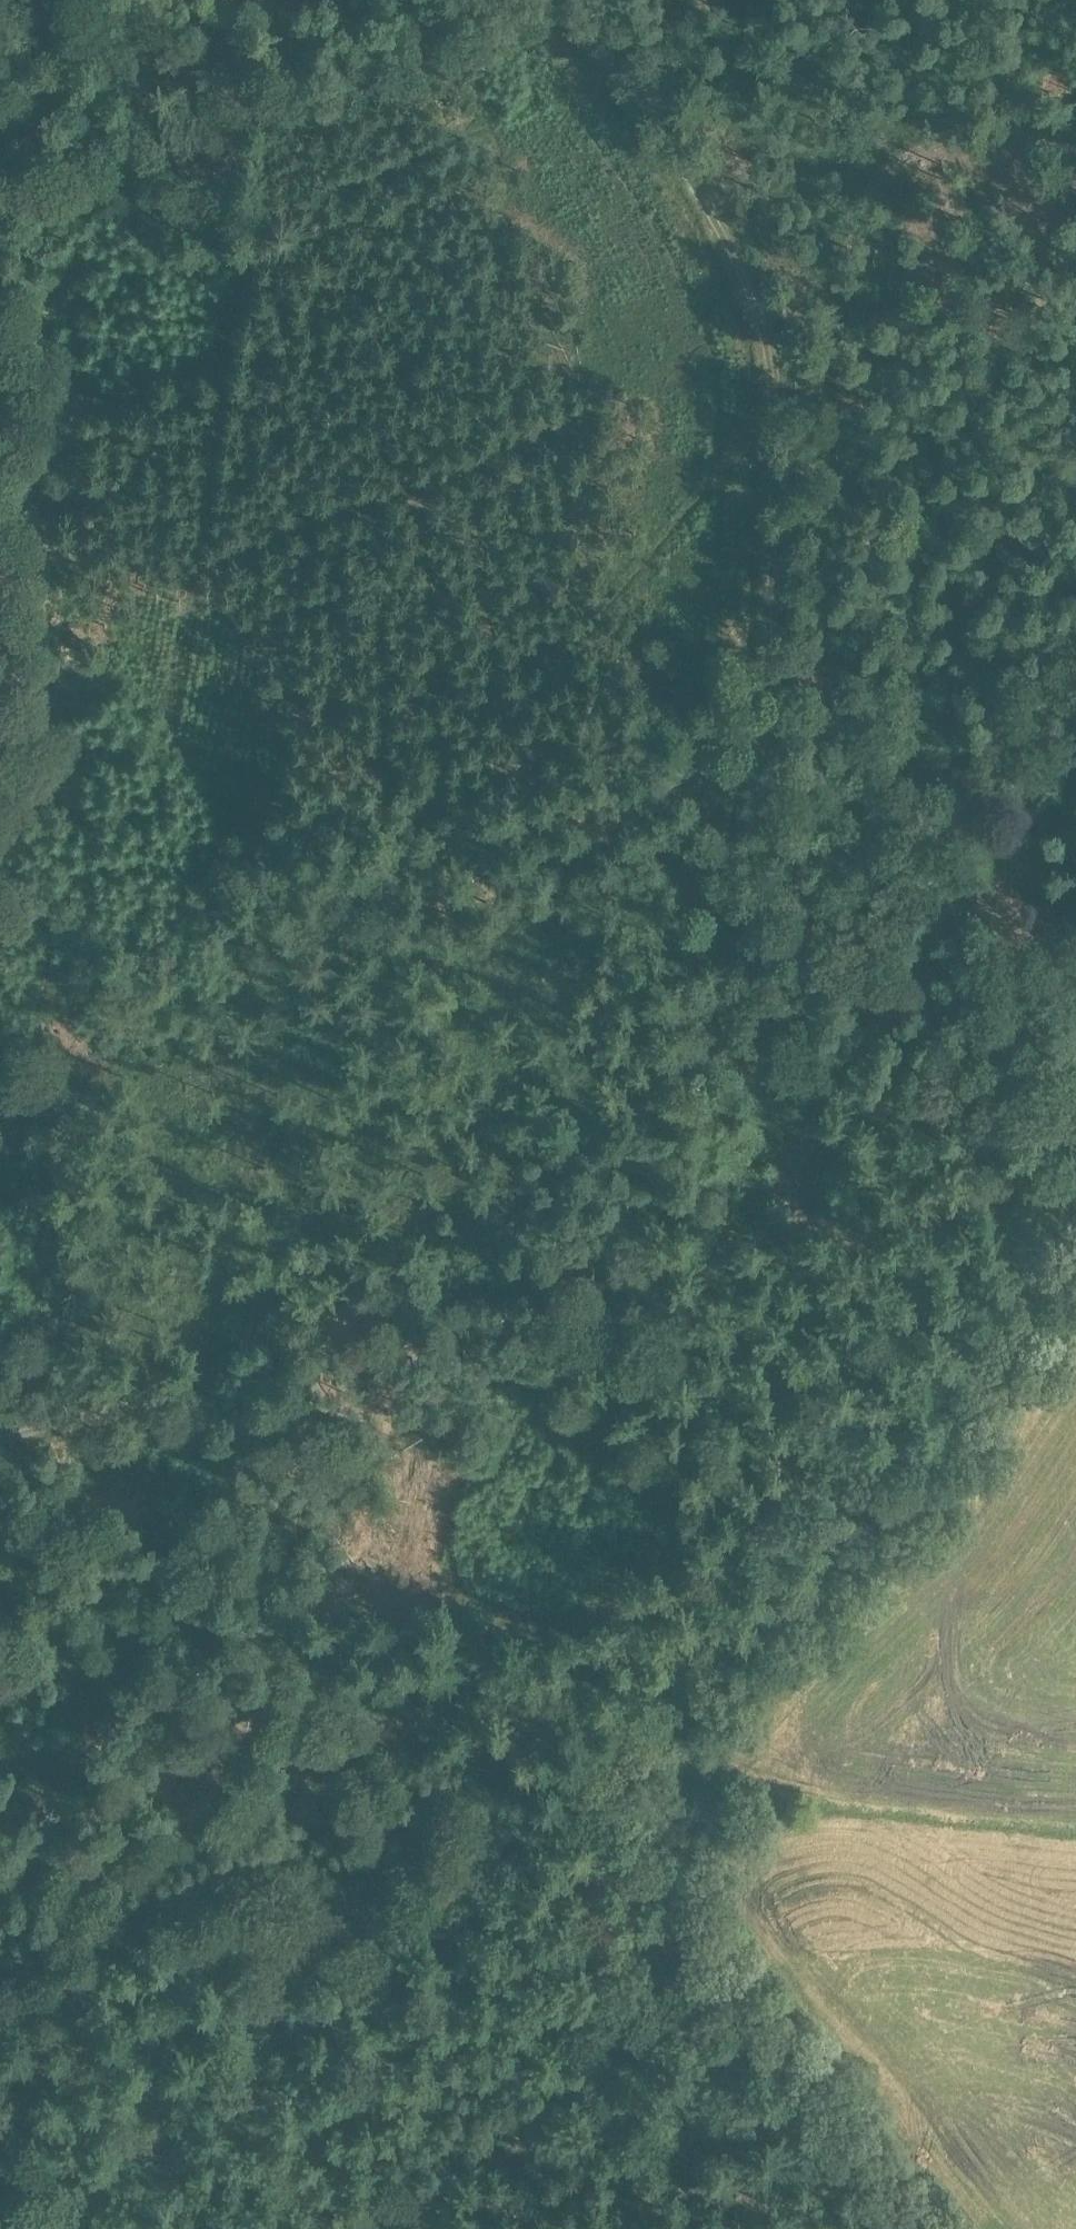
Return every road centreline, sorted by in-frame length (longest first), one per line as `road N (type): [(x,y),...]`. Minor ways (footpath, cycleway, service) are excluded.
road 1 (unclassified): [(13,2228),(240,2064),(631,1752),(911,1471),(1021,1307),(1075,1205)]
road 2 (track): [(1075,1130),(848,1102),(796,1087),(744,1049),(730,1018),(771,565),(766,334),(694,187),(559,0)]
road 3 (track): [(0,1438),(190,1387),(269,1322),(441,1247),(495,1213),(591,1136),(642,1076),(671,1061),(744,1049)]

